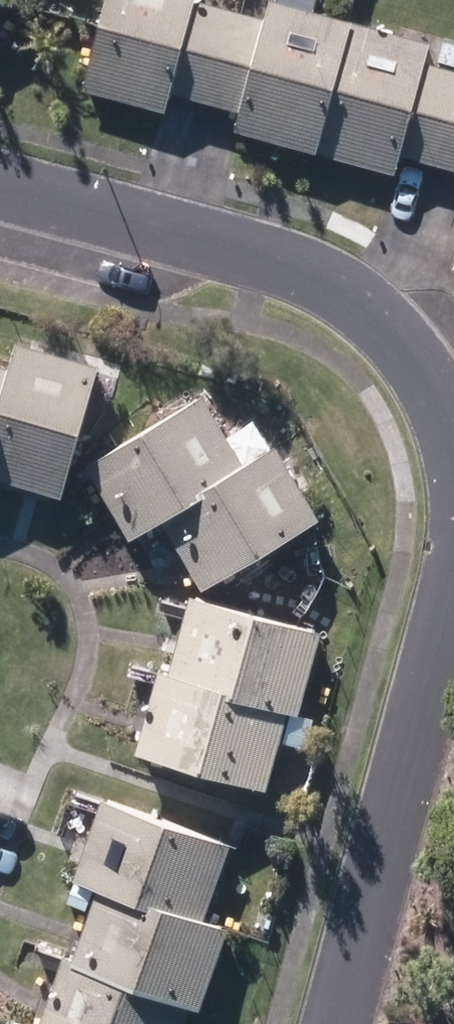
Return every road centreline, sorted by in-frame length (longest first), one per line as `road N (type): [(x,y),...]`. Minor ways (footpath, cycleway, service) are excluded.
road 1 (residential): [(0,193),(265,252),(359,300),(428,372),(453,474)]
road 2 (residential): [(453,524),(327,1023)]

